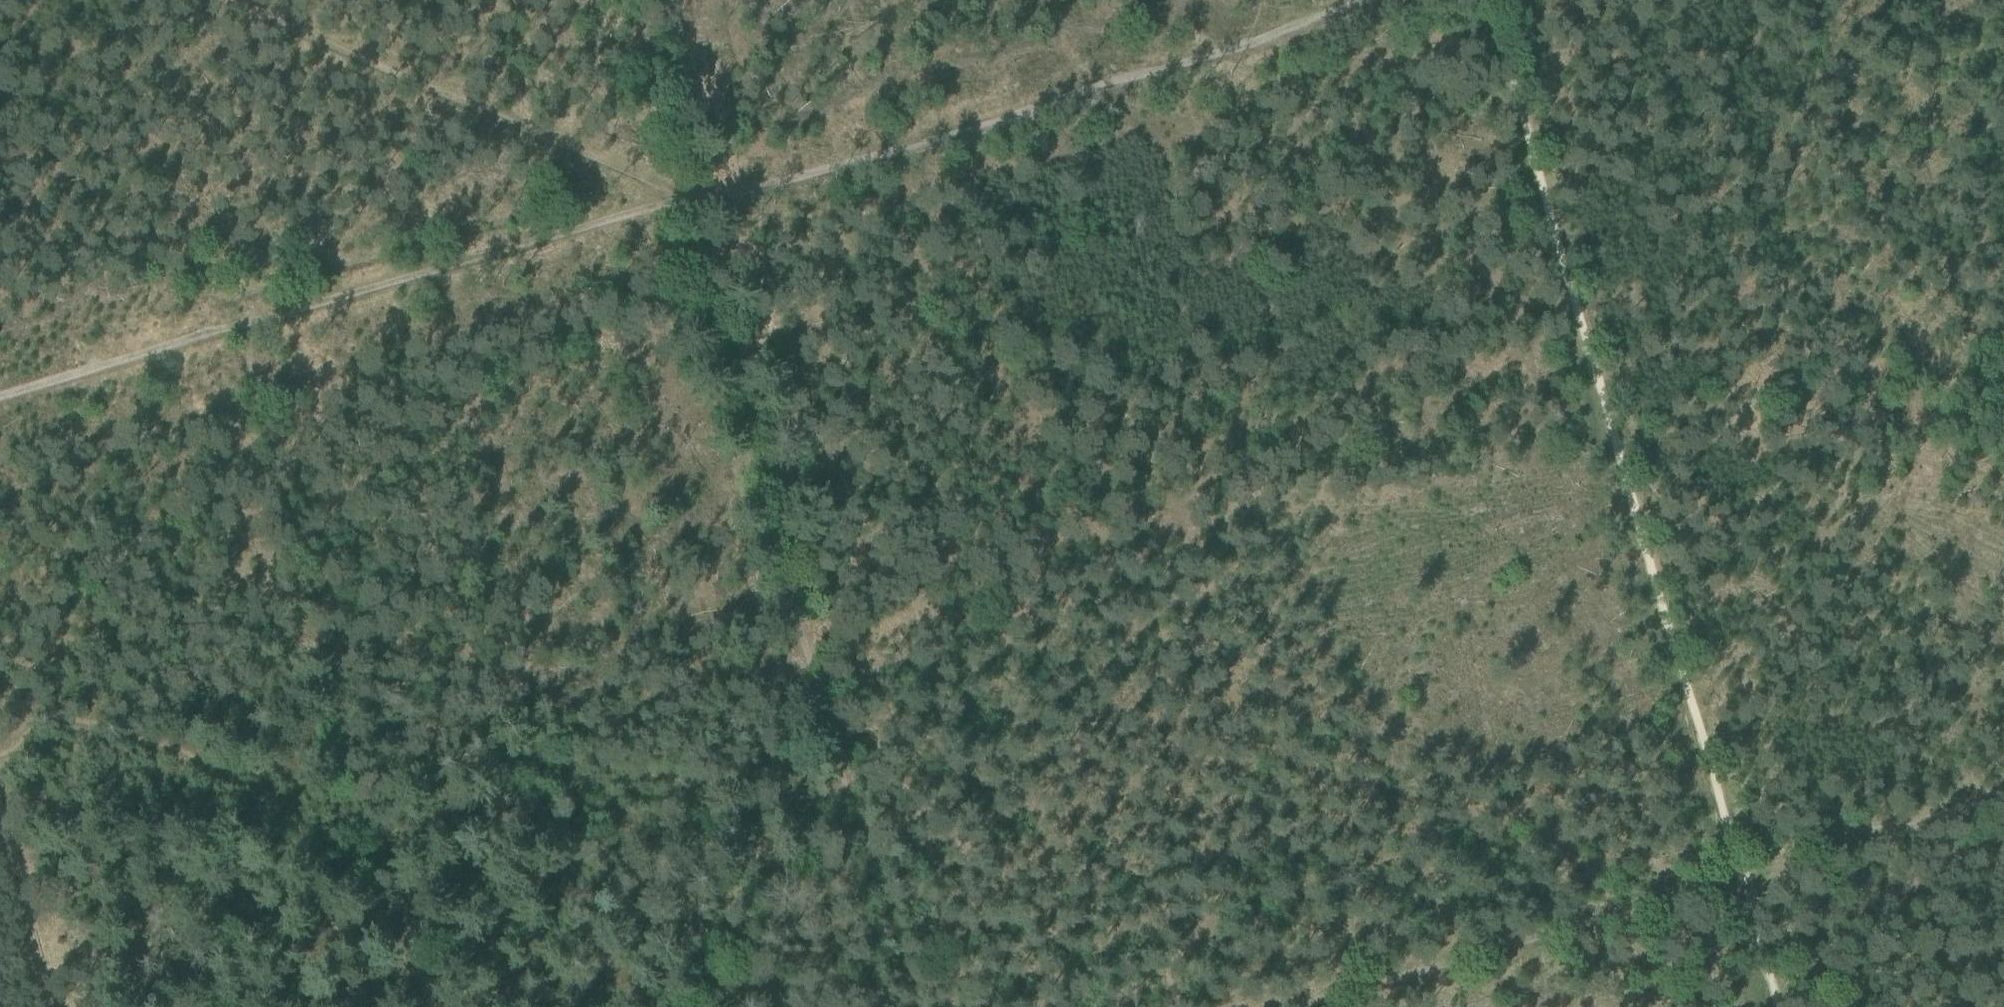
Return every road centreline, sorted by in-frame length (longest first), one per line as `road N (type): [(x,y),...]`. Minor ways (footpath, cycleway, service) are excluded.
road 1 (track): [(1374,0),(0,393)]
road 2 (track): [(1502,0),(1614,450),(1770,1006)]

